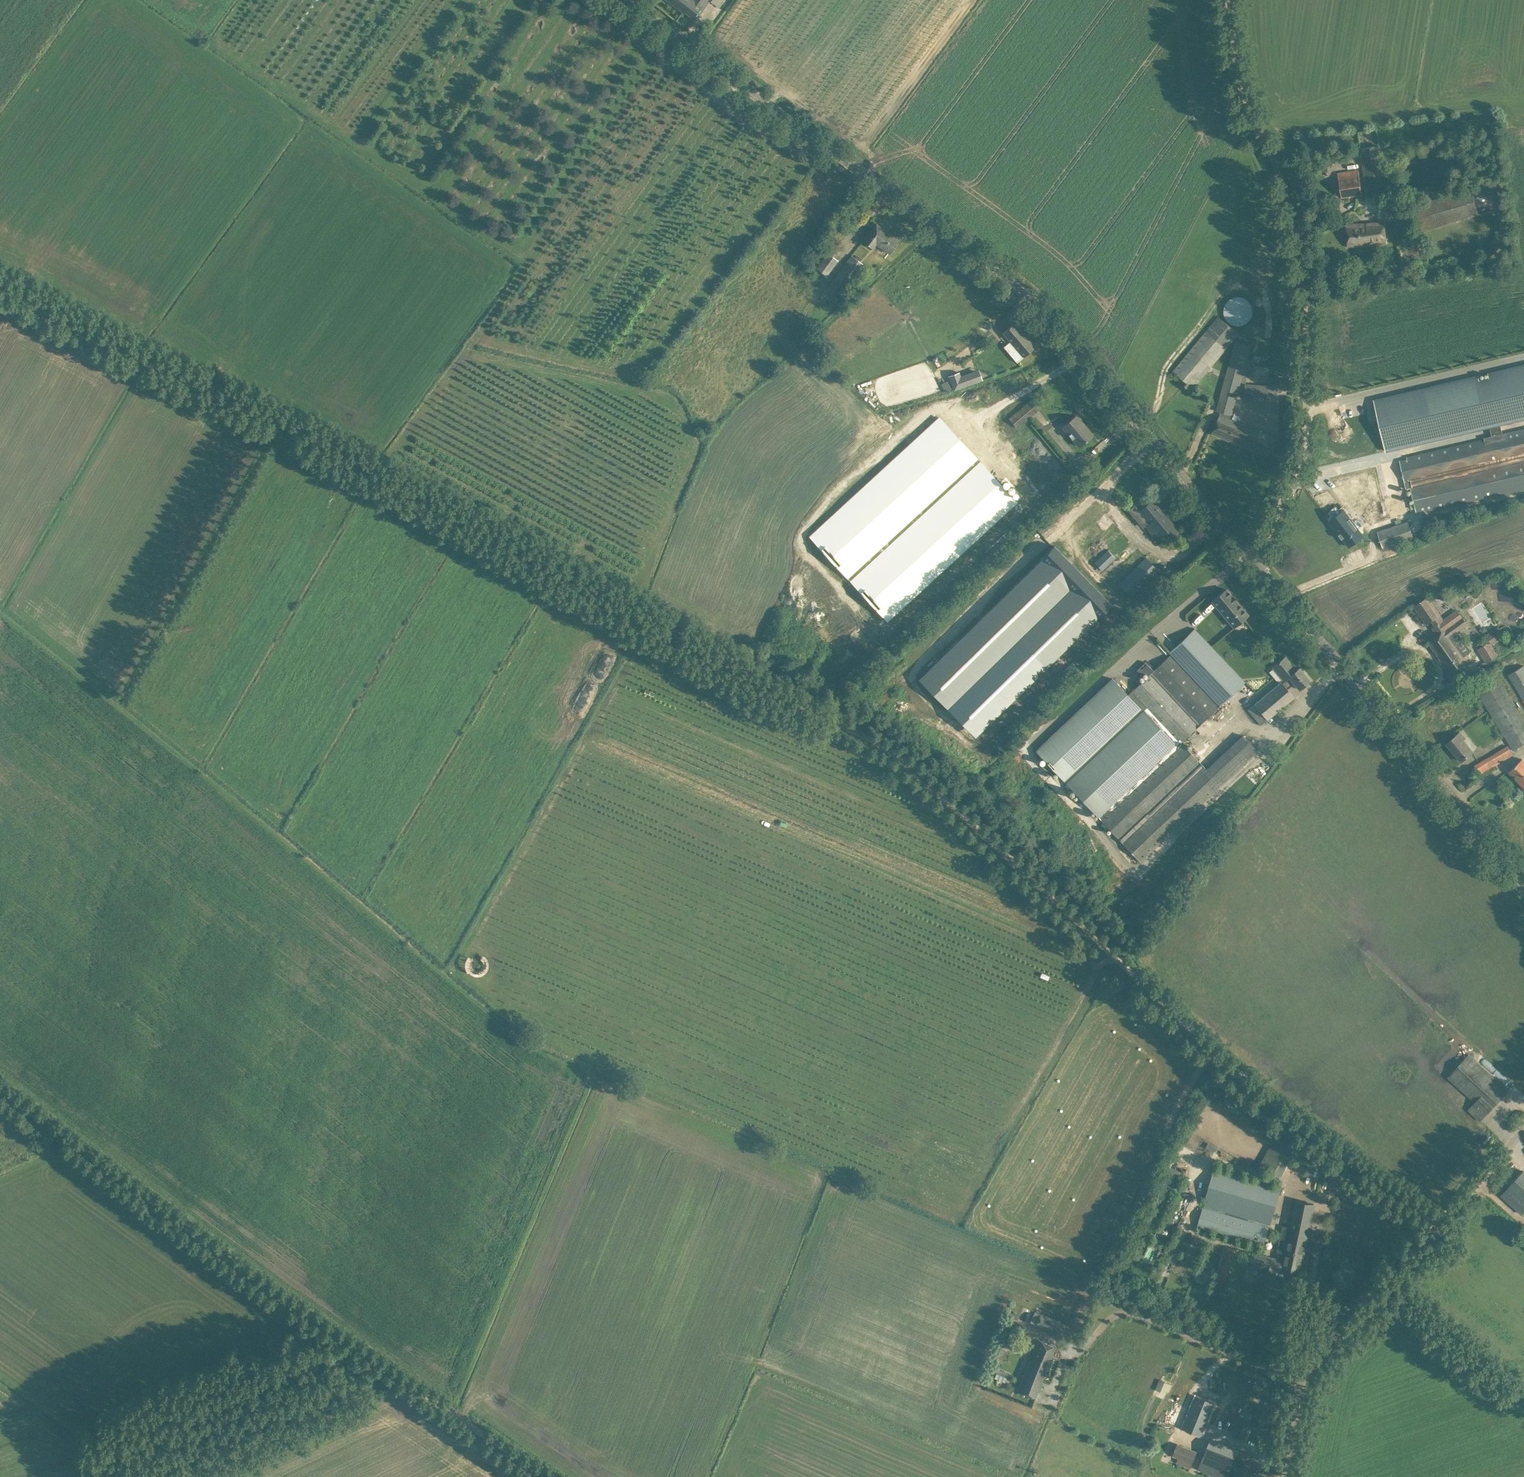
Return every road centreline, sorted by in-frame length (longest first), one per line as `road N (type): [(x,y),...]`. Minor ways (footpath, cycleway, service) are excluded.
road 1 (track): [(1291,1115),(866,737),(262,401),(0,273)]
road 2 (tertiary): [(1256,562),(1008,277),(627,0)]
road 3 (track): [(546,1476),(279,1295),(0,1087)]
road 4 (tertiary): [(1523,883),(1256,562)]
road 5 (unclassified): [(1282,1476),(1306,1363),(1381,1295),(1443,1222)]
road 6 (unclassified): [(1256,562),(1296,467),(1306,351),(1300,276)]
road 7 (track): [(1300,276),(1282,182),(1239,56),(1231,0)]
road 8 (unclassified): [(1443,1222),(1291,1115)]
road 9 (unclassified): [(1443,1222),(1523,1128)]

